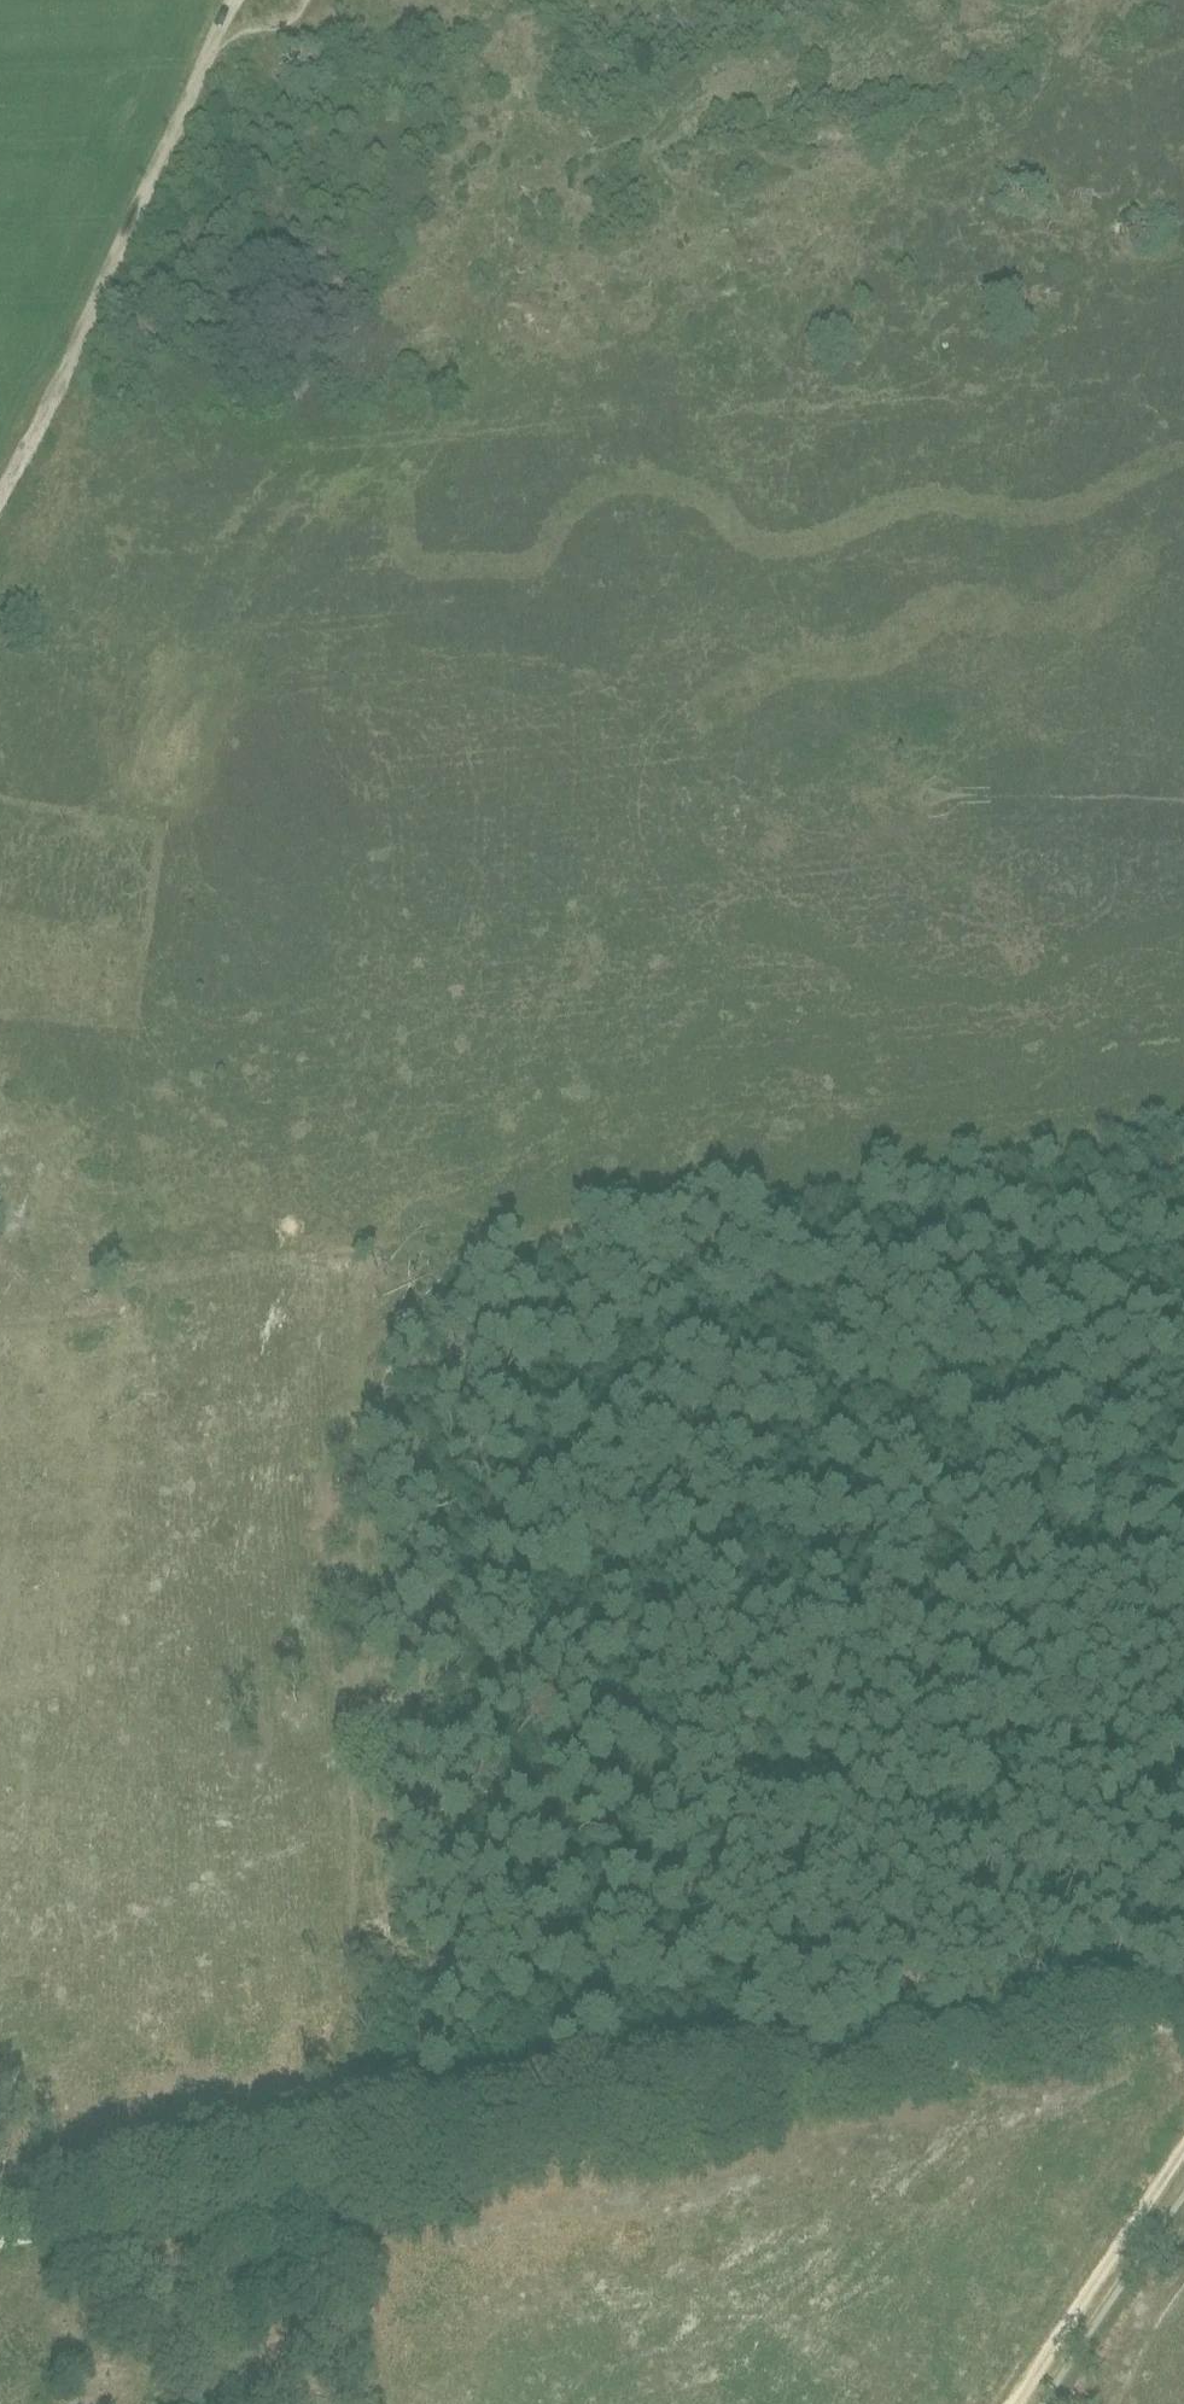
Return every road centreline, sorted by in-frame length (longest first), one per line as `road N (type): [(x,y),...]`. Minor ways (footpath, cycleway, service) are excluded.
road 1 (track): [(0,2241),(1183,2022)]
road 2 (track): [(210,52),(0,496)]
road 3 (track): [(1183,2151),(1018,2403)]

